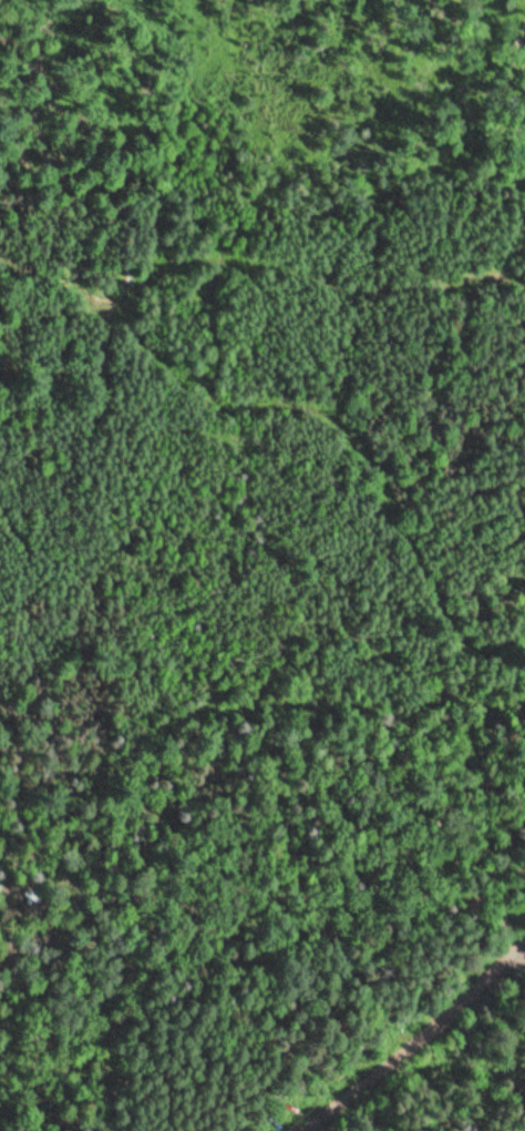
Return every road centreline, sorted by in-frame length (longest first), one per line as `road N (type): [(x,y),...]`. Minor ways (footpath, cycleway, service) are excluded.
road 1 (residential): [(307,1130),(460,1013),(524,941)]

